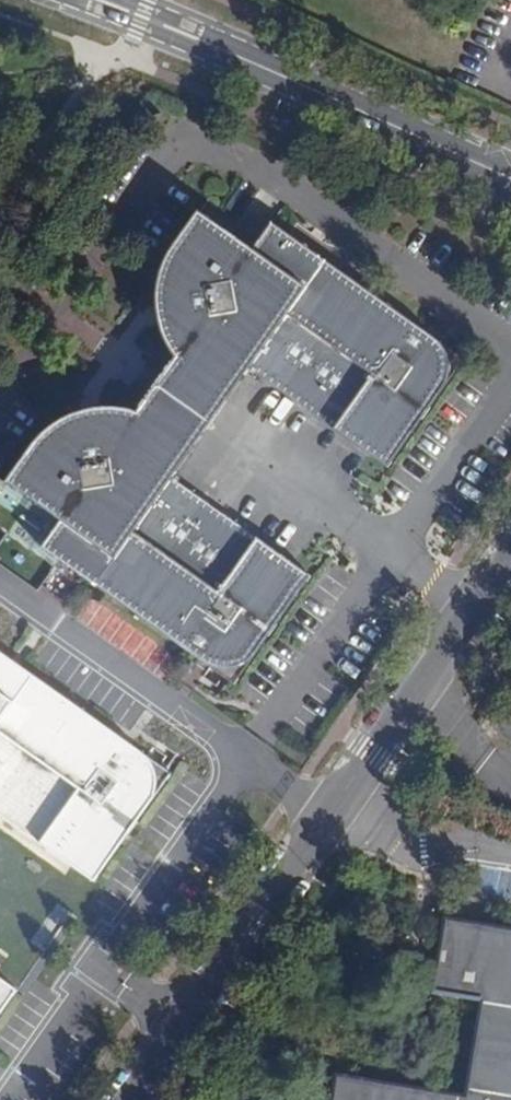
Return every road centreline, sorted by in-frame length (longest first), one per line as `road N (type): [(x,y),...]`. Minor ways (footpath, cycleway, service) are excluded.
road 1 (tertiary): [(510,548),(128,1099)]
road 2 (tertiary): [(510,180),(101,0)]

